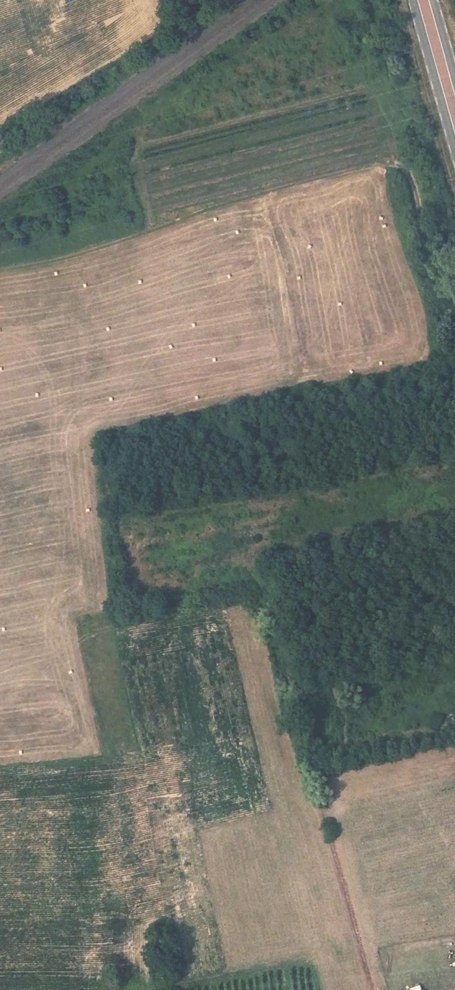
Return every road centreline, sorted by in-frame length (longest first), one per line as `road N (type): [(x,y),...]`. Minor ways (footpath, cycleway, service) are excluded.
road 1 (primary): [(409,0),(454,159)]

